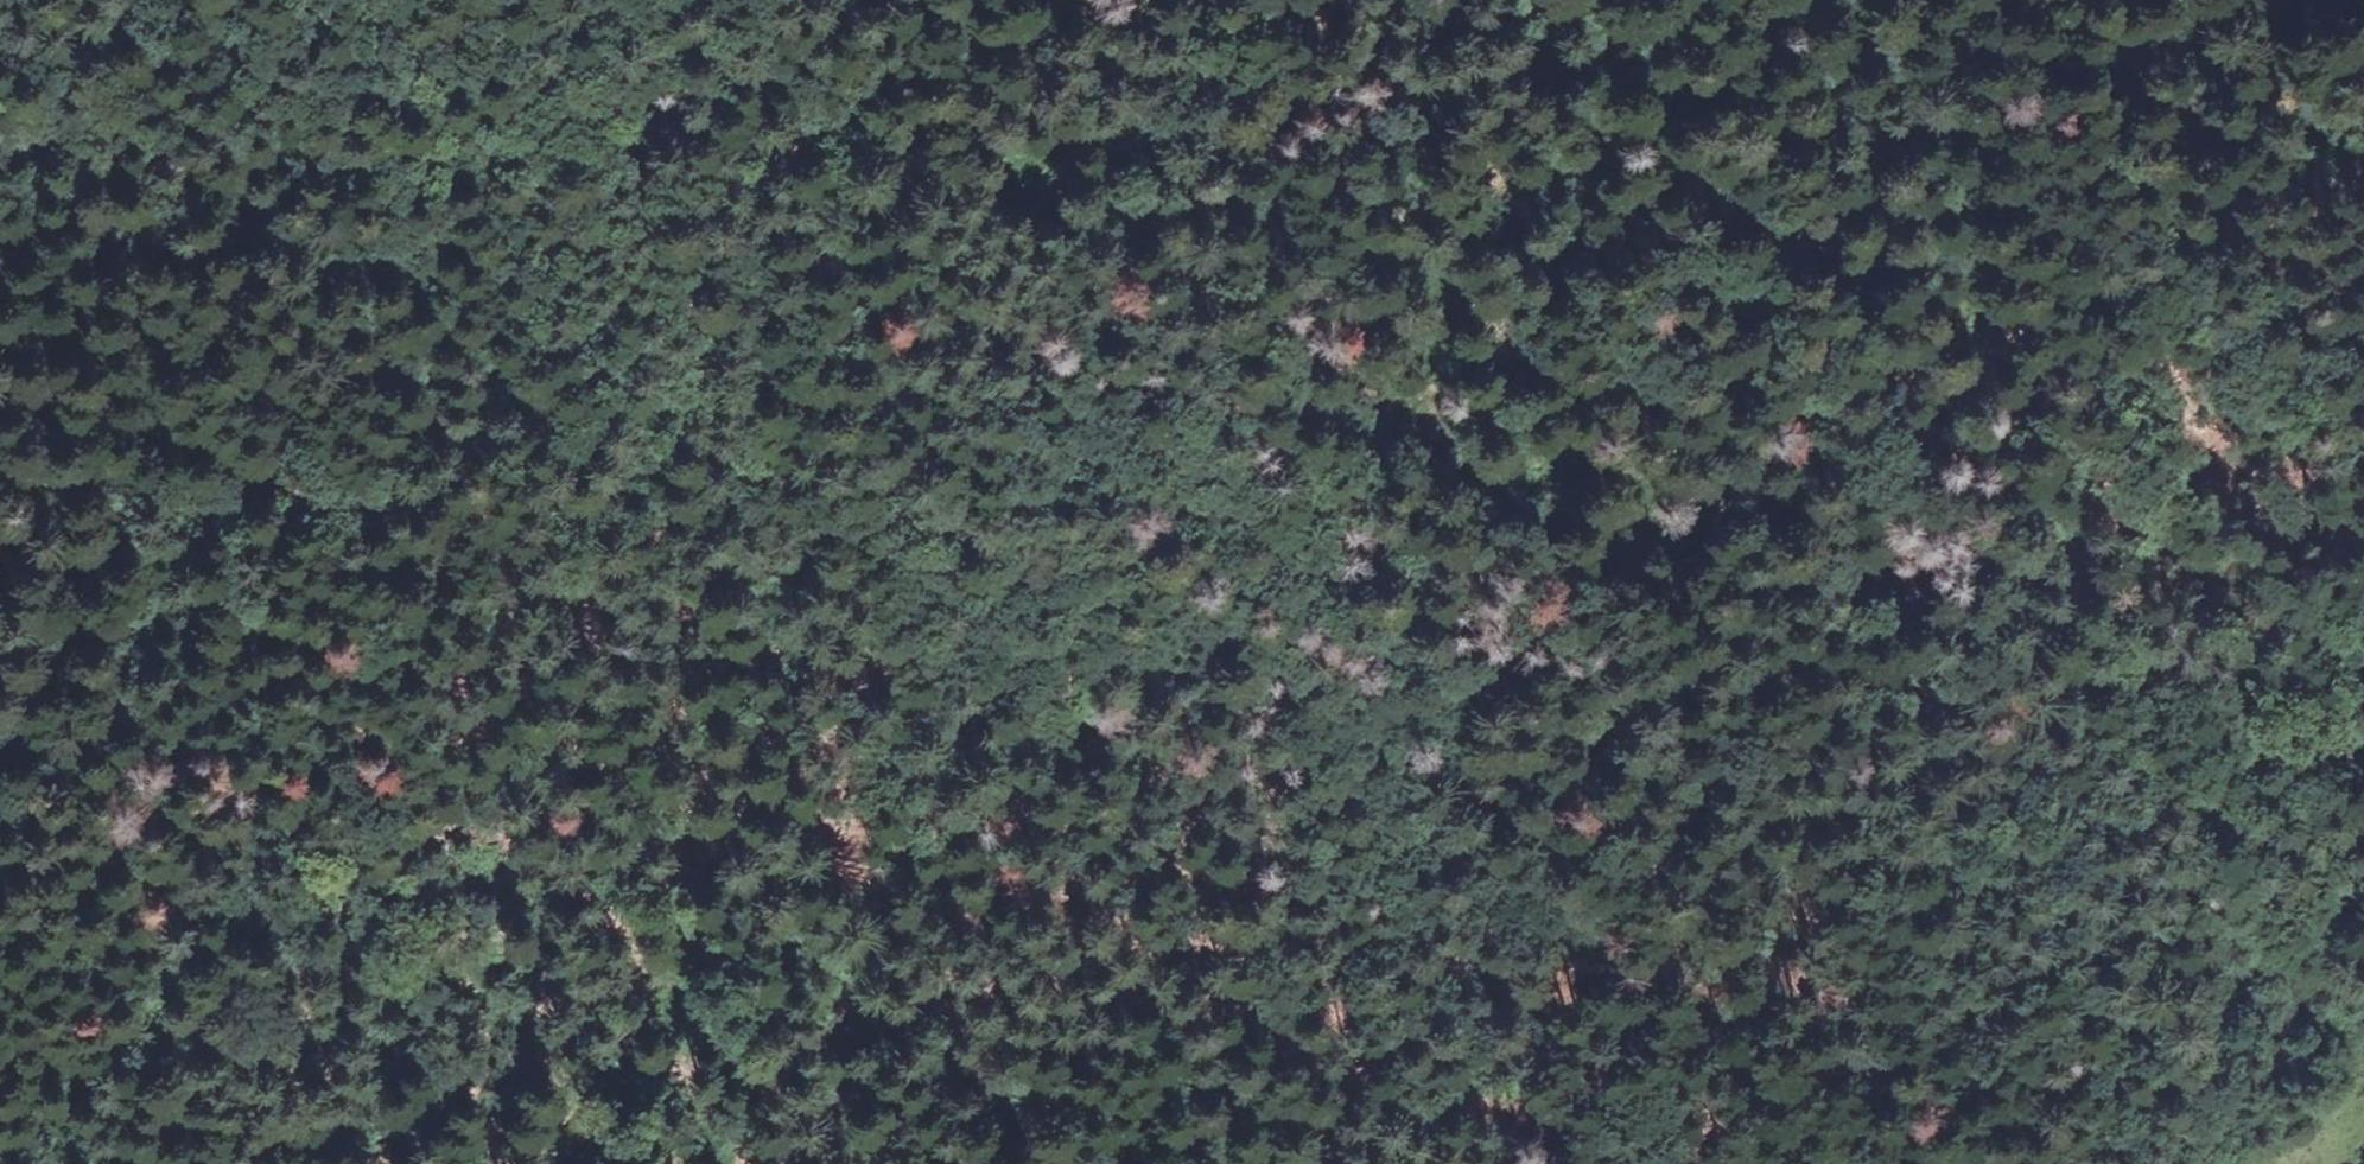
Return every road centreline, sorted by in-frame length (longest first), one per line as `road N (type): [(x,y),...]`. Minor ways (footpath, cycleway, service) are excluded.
road 1 (track): [(958,0),(921,135),(849,255),(818,289),(771,418),(748,617),(725,677),(696,827),(701,959),(737,1163)]
road 2 (track): [(550,461),(424,631),(0,1015)]

